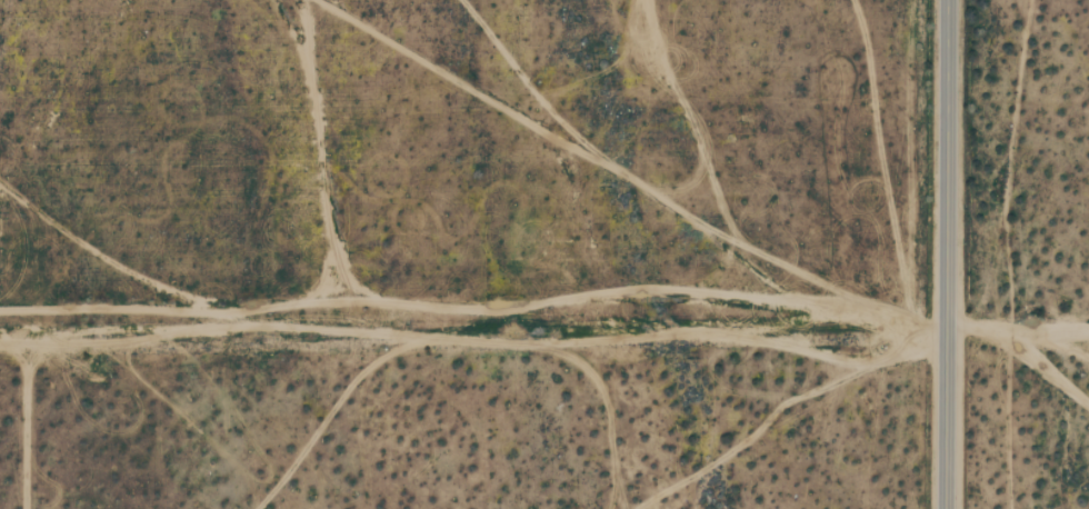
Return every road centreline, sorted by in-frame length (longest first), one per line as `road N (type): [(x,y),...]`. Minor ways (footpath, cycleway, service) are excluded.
road 1 (track): [(0,333),(945,326)]
road 2 (tertiary): [(944,508),(947,0)]
road 3 (track): [(27,508),(27,332)]
road 4 (track): [(945,326),(1088,328)]

